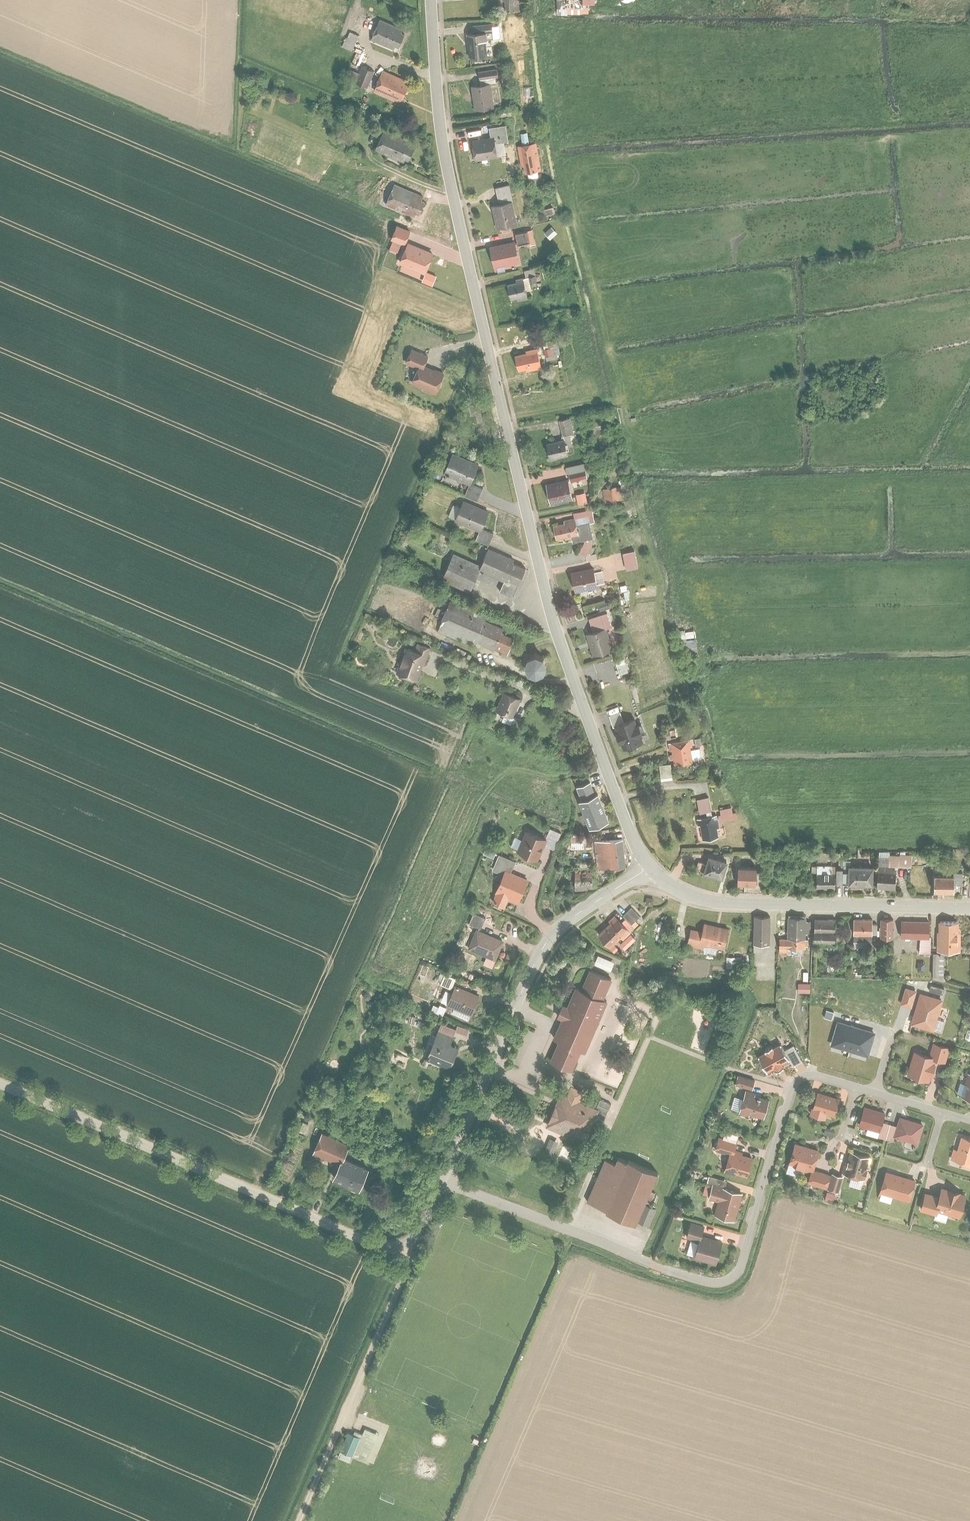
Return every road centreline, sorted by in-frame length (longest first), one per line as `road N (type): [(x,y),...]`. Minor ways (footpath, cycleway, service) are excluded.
road 1 (secondary): [(651,866),(553,612),(451,180),(432,0)]
road 2 (residential): [(442,1183),(718,1283),(738,1273),(798,1081),(816,1075),(969,1120)]
road 3 (tertiary): [(442,1183),(413,1239),(387,1246),(0,1082)]
road 4 (tertiary): [(651,866),(551,938),(442,1183)]
road 5 (secondary): [(969,908),(711,900),(669,883),(651,866)]

